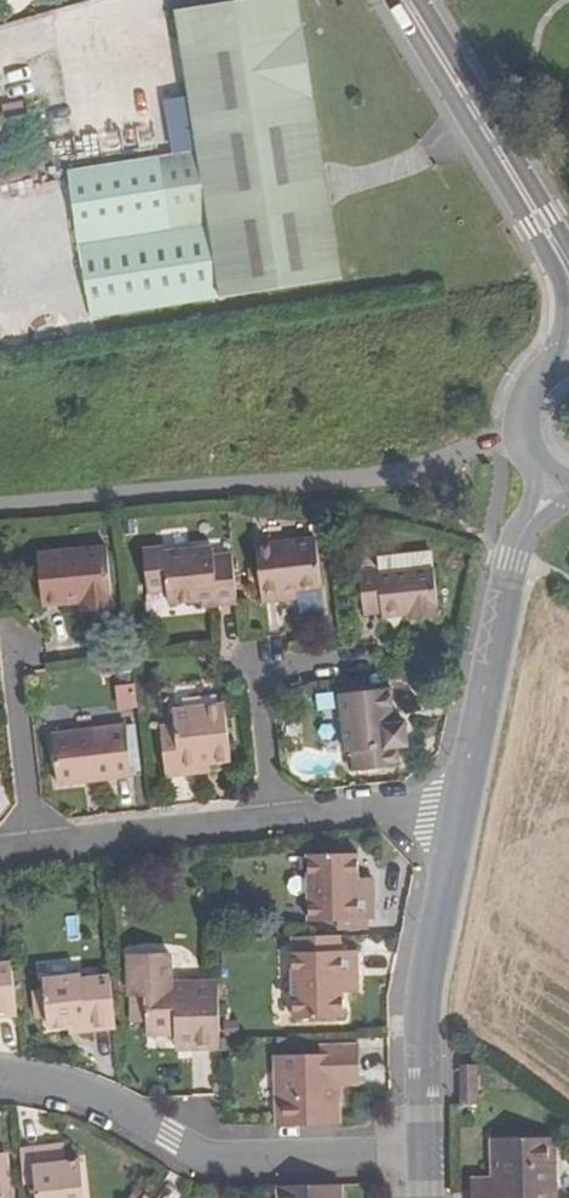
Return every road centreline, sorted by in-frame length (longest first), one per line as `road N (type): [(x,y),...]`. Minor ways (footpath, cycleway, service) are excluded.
road 1 (unclassified): [(525,426),(467,459),(407,479),(0,512)]
road 2 (residential): [(424,1152),(210,1157),(117,1109),(55,1085),(0,1078)]
road 3 (residential): [(468,802),(423,1005),(424,1152)]
road 4 (residential): [(552,478),(513,560),(468,802)]
road 5 (tertiary): [(404,0),(543,225),(568,283)]
road 6 (residential): [(32,846),(271,816)]
road 7 (residential): [(13,645),(32,846)]
road 8 (residential): [(271,816),(468,802)]
road 9 (residential): [(252,667),(271,816)]

